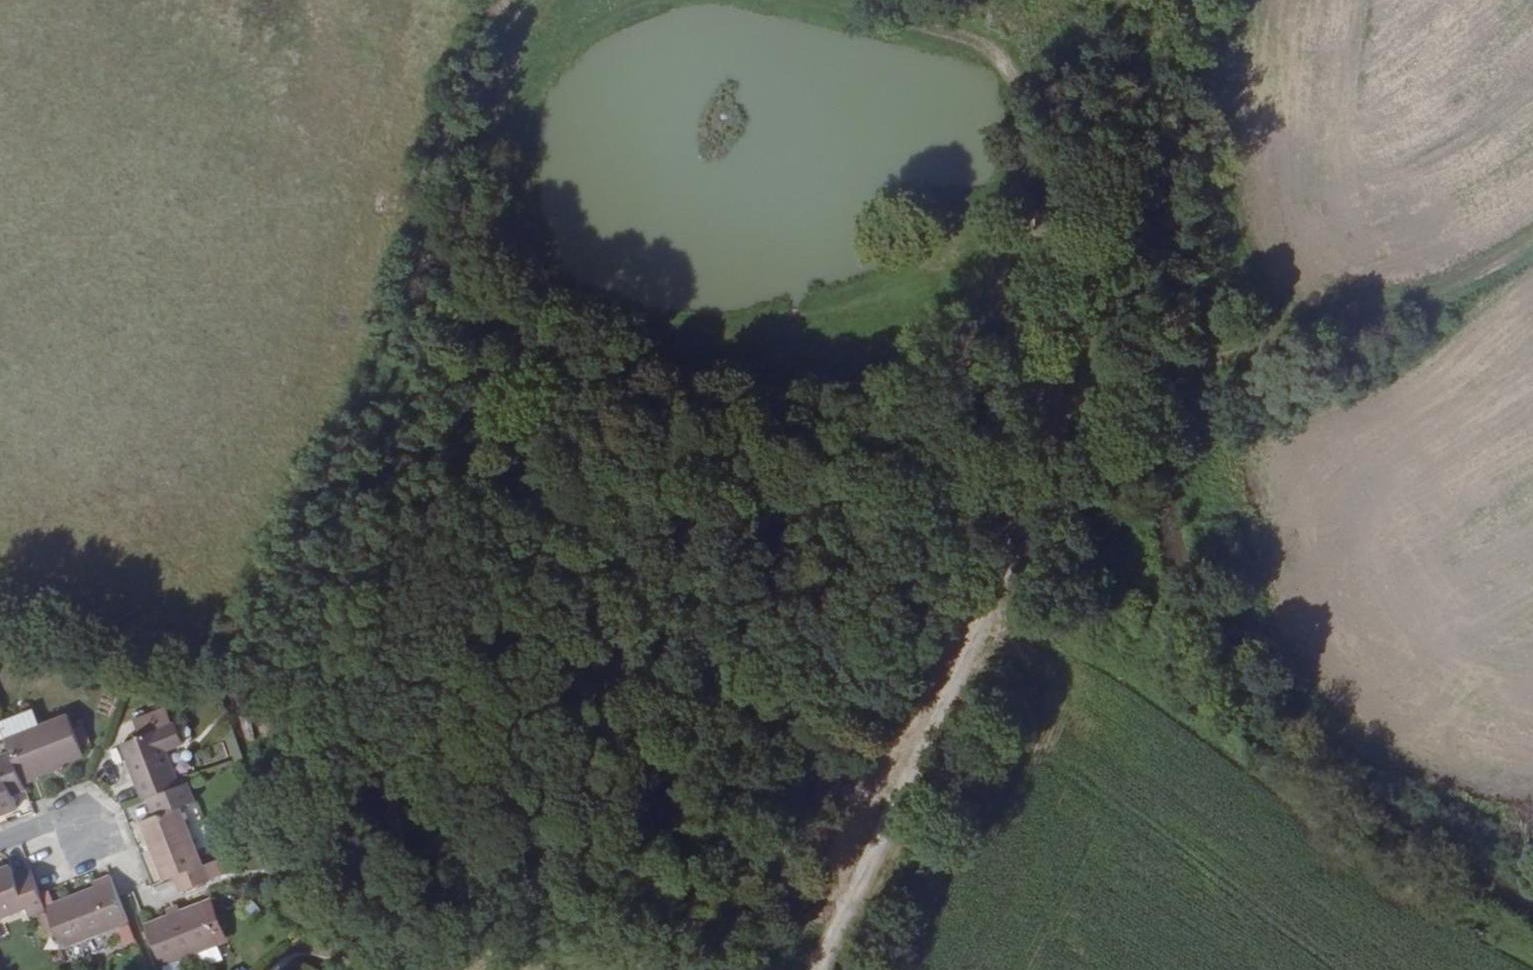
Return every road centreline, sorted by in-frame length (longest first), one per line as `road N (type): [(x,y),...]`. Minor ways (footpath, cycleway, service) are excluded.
road 1 (track): [(1090,400),(1060,491),(1000,614),(809,969)]
road 2 (track): [(1532,234),(1490,262),(1363,313),(1291,298),(1183,353)]
road 3 (track): [(1258,0),(1238,89),(1239,154),(1255,254),(1291,298)]

